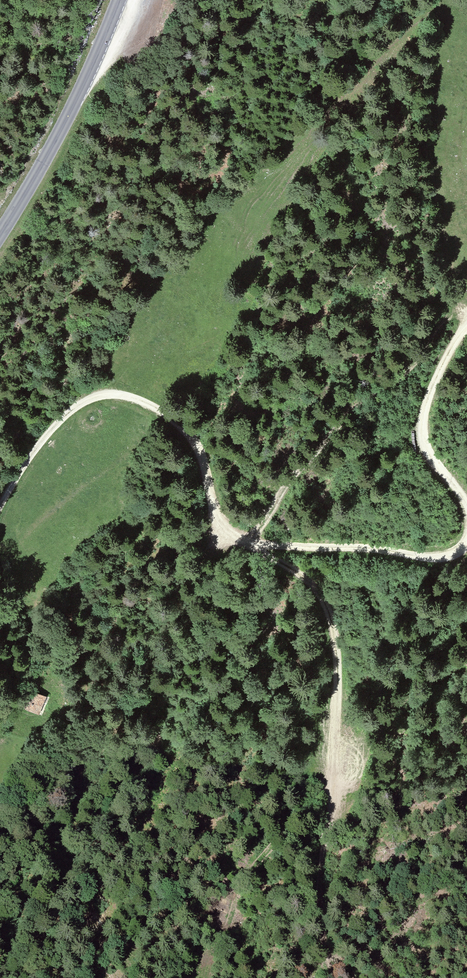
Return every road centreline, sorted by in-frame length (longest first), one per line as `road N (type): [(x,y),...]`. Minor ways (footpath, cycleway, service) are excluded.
road 1 (track): [(0,523),(25,463),(53,422),(108,395),(136,398),(186,433),(219,515),(241,533),(299,548),(432,556),(466,546)]
road 2 (track): [(341,977),(327,927),(323,862),(336,783),(338,653),(328,608),(304,573),(263,541)]
road 3 (tertiary): [(0,241),(64,130),(120,0)]
road 4 (track): [(466,501),(422,428),(448,356),(466,329)]

